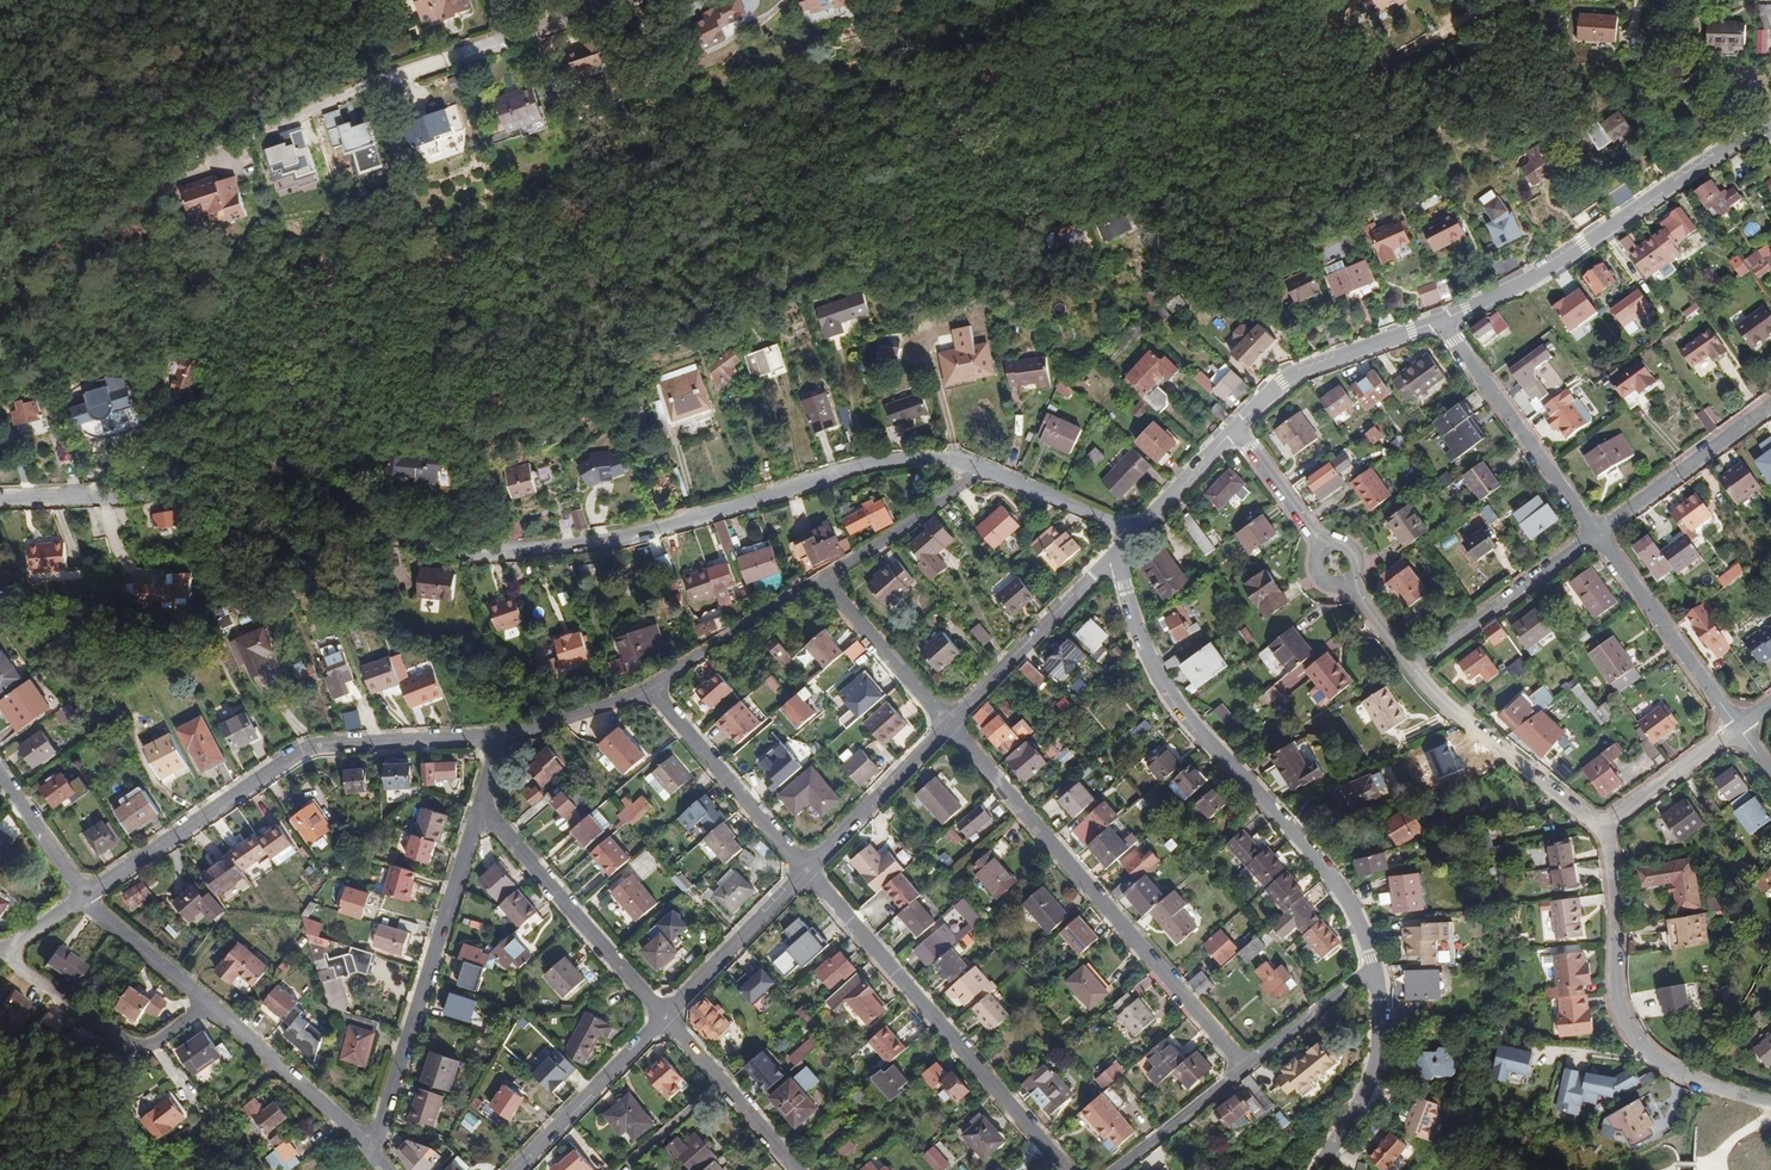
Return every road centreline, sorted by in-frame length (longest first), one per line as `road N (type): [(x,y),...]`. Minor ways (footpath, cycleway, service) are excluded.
road 1 (residential): [(974,474),(881,467),(663,529),(534,552),(435,544),(305,486),(197,482),(132,498),(0,500)]
road 2 (residential): [(1500,0),(1365,85),(1012,209)]
road 3 (residential): [(1373,966),(1332,878),(1163,685),(1133,619),(1120,558)]
road 4 (residential): [(85,896),(310,747),(495,734)]
road 5 (residential): [(950,724),(1247,1067)]
road 6 (residential): [(807,870),(1066,1169)]
road 7 (residential): [(1442,320),(1537,274),(1767,123)]
road 8 (residential): [(1770,1101),(1679,1072),(1630,1031),(1620,1006),(1603,827)]
road 9 (residential): [(369,1150),(477,812)]
road 10 (residential): [(477,812),(499,826),(666,1016)]
road 11 (residential): [(1442,320),(1596,534)]
road 12 (residential): [(209,1006),(154,1043),(130,1045),(0,955)]
road 13 (residential): [(1603,827),(1474,729),(1414,669)]
road 14 (residential): [(649,689),(807,870)]
road 15 (residential): [(1596,534),(1738,727)]
road 16 (residential): [(950,724),(1120,558)]
road 17 (residential): [(1236,429),(1307,369),(1442,320)]
road 18 (residential): [(1414,669),(1596,534)]
road 19 (residential): [(1317,1169),(1375,1065),(1381,1015),(1373,966)]
road 20 (residential): [(1596,534),(1770,405)]
road 21 (residential): [(369,1150),(209,1006)]
road 22 (residential): [(516,1169),(666,1016)]
road 23 (residential): [(807,870),(950,724)]
road 24 (residential): [(666,1016),(807,870)]
road 25 (residential): [(666,1016),(799,1169)]
road 26 (residential): [(649,689),(818,582)]
road 27 (residential): [(818,582),(950,724)]
road 28 (residential): [(818,582),(974,474)]
road 29 (residential): [(1738,727),(1603,827)]
road 30 (residential): [(1247,1067),(1115,1169)]
road 31 (residential): [(1129,534),(974,474)]
road 32 (residential): [(209,1006),(85,896)]
road 33 (residential): [(1373,966),(1247,1067)]
road 34 (residential): [(495,734),(649,689)]
road 35 (residential): [(1129,534),(1236,429)]
road 36 (residential): [(85,896),(0,776)]
road 37 (residential): [(1322,546),(1236,429)]
road 38 (residential): [(382,82),(512,36)]
road 39 (track): [(278,1065),(178,1143)]

